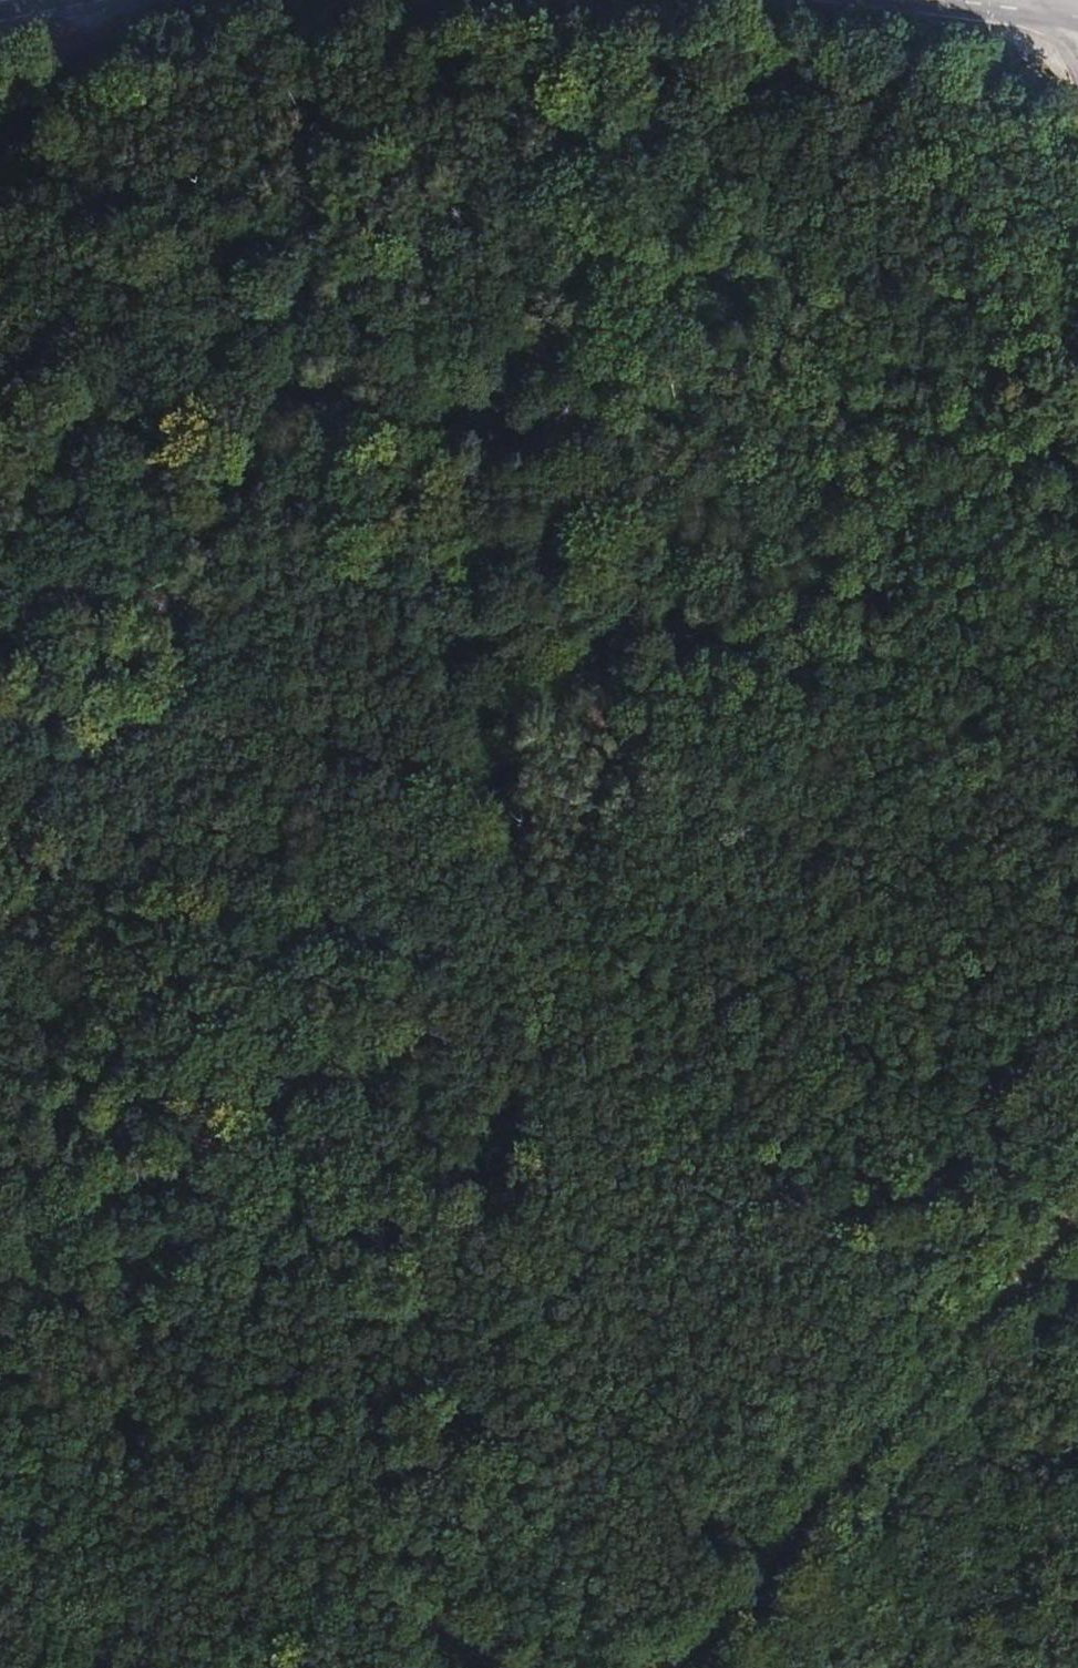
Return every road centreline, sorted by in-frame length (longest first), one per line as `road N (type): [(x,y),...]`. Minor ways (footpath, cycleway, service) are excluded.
road 1 (track): [(1077,1209),(683,1667)]
road 2 (track): [(0,1500),(152,1667)]
road 3 (track): [(0,143),(113,0)]

